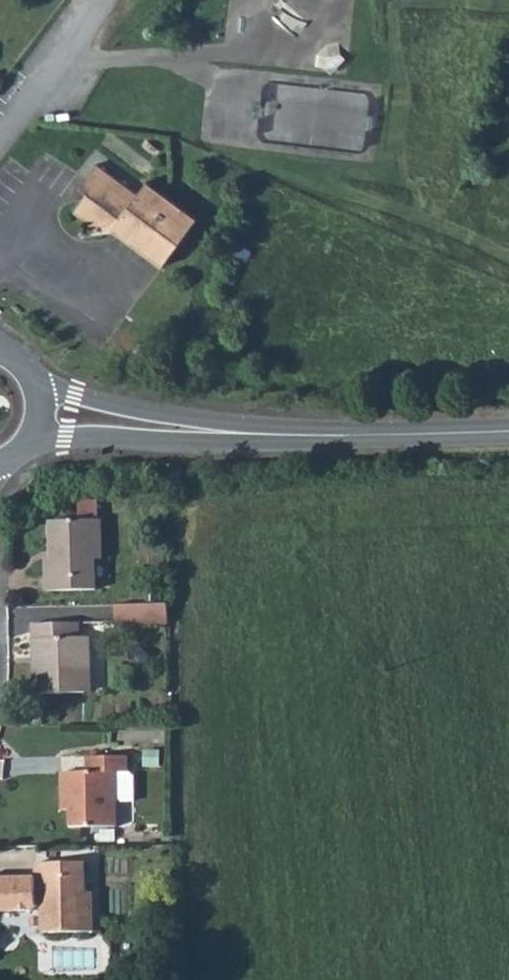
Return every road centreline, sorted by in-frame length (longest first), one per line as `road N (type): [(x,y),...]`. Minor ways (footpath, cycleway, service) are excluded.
road 1 (tertiary): [(28,437),(192,445),(291,434)]
road 2 (tertiary): [(291,434),(32,387)]
road 3 (tertiary): [(508,431),(291,434)]

